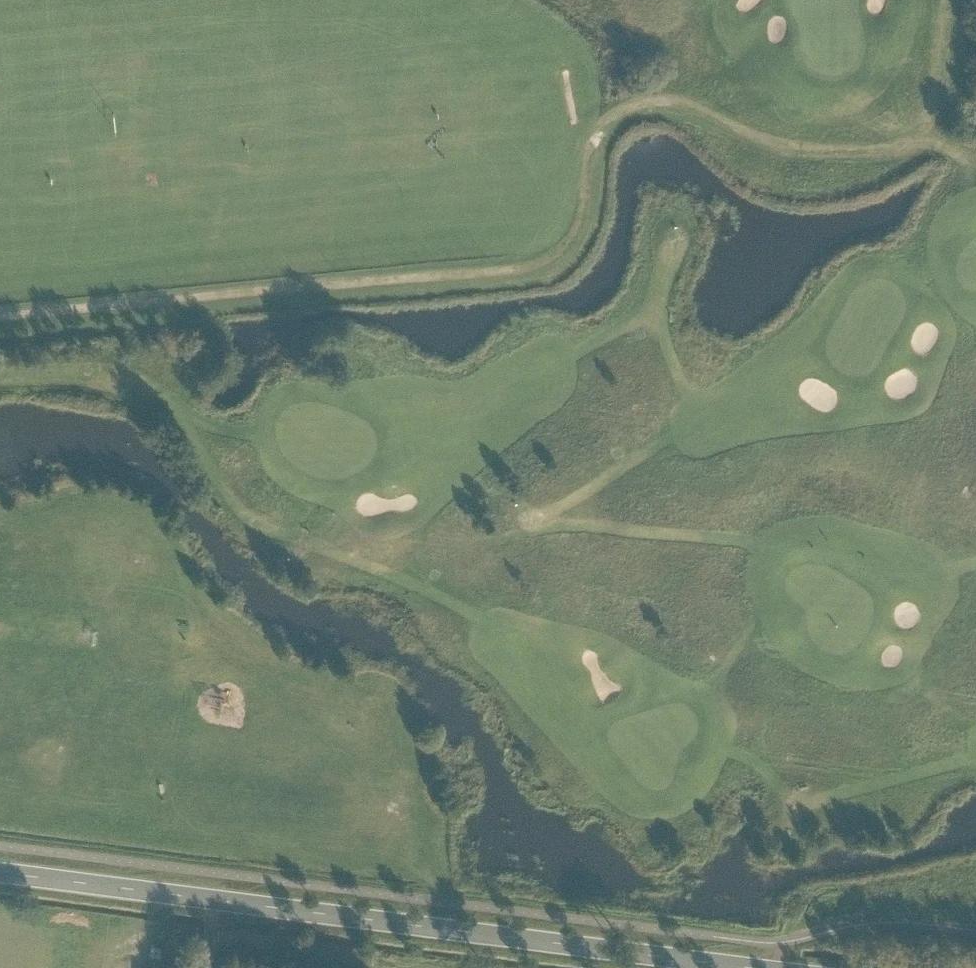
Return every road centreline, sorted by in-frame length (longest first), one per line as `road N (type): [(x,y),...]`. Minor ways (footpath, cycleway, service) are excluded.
road 1 (secondary): [(707,967),(0,875)]

